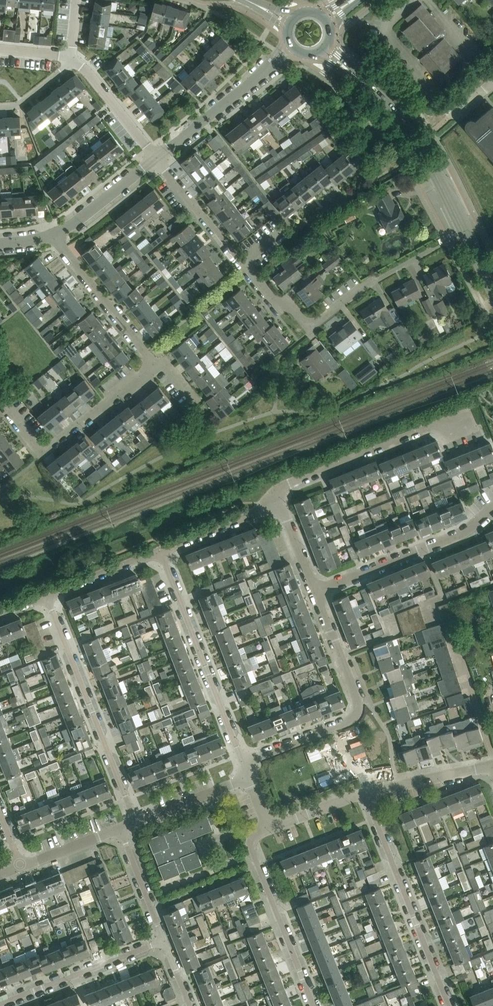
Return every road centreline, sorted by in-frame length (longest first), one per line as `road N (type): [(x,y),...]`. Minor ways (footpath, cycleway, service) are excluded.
road 1 (tertiary): [(492,292),(412,136),(323,50)]
road 2 (residential): [(243,763),(357,713),(315,593)]
road 3 (residential): [(137,822),(47,596)]
road 4 (residential): [(448,1005),(364,793)]
road 5 (residential): [(162,550),(243,763)]
road 6 (residential): [(273,500),(294,483),(446,424),(466,429)]
road 7 (residential): [(156,364),(41,456),(0,409)]
road 8 (residential): [(315,593),(466,531),(492,507)]
road 9 (residential): [(269,828),(251,841),(253,854),(313,1005)]
road 10 (residential): [(378,278),(311,328),(242,263)]
road 11 (residential): [(164,942),(0,1005)]
road 12 (residential): [(155,159),(290,48)]
road 13 (residential): [(156,364),(56,240)]
road 14 (residential): [(242,263),(155,159)]
road 15 (residential): [(71,58),(155,159)]
road 16 (residential): [(364,793),(492,767)]
road 17 (residential): [(56,240),(155,159)]
road 18 (residential): [(47,596),(162,550)]
road 19 (residential): [(164,942),(121,828)]
road 20 (residential): [(162,550),(273,500)]
road 21 (residential): [(137,822),(250,778)]

